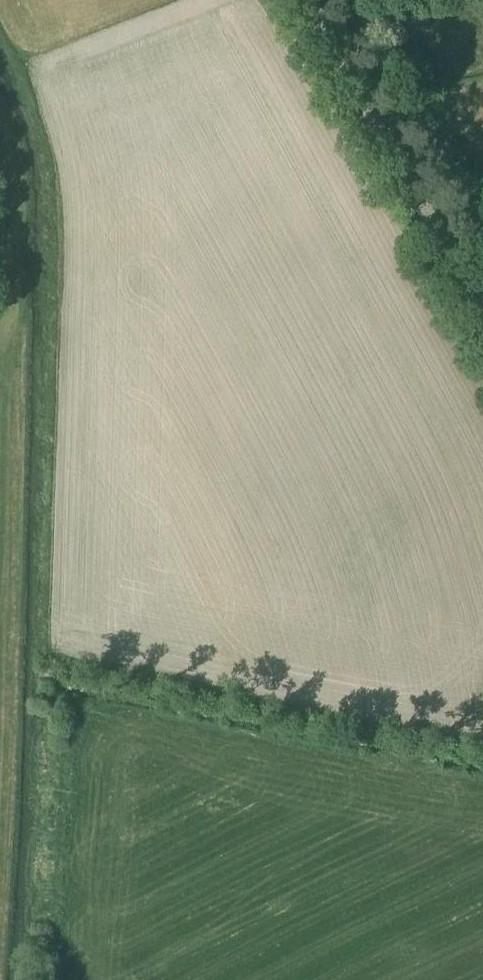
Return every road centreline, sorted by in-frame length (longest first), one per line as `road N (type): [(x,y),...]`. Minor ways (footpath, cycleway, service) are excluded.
road 1 (unclassified): [(482,317),(307,0)]

